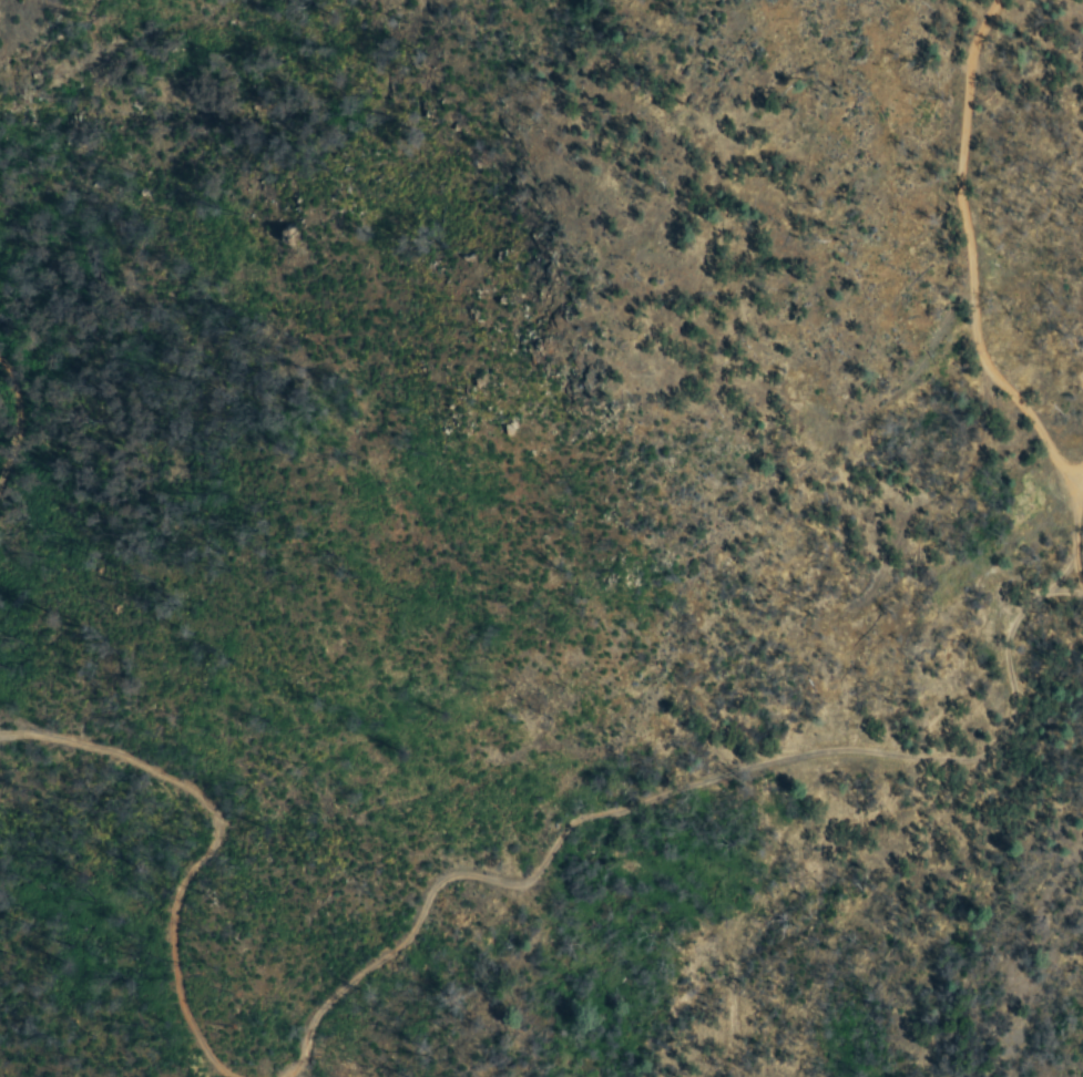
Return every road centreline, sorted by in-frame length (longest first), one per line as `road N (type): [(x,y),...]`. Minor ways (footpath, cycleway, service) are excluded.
road 1 (track): [(1064,496),(1048,503),(958,756),(875,765),(748,752),(597,811),(542,849),(510,885),(446,874),(313,1027),(296,1076)]
road 2 (residential): [(1064,496),(974,365),(960,232),(978,22),(987,0)]
road 3 (track): [(219,1076),(180,997),(184,907),(213,843),(207,809),(109,749),(0,743)]

